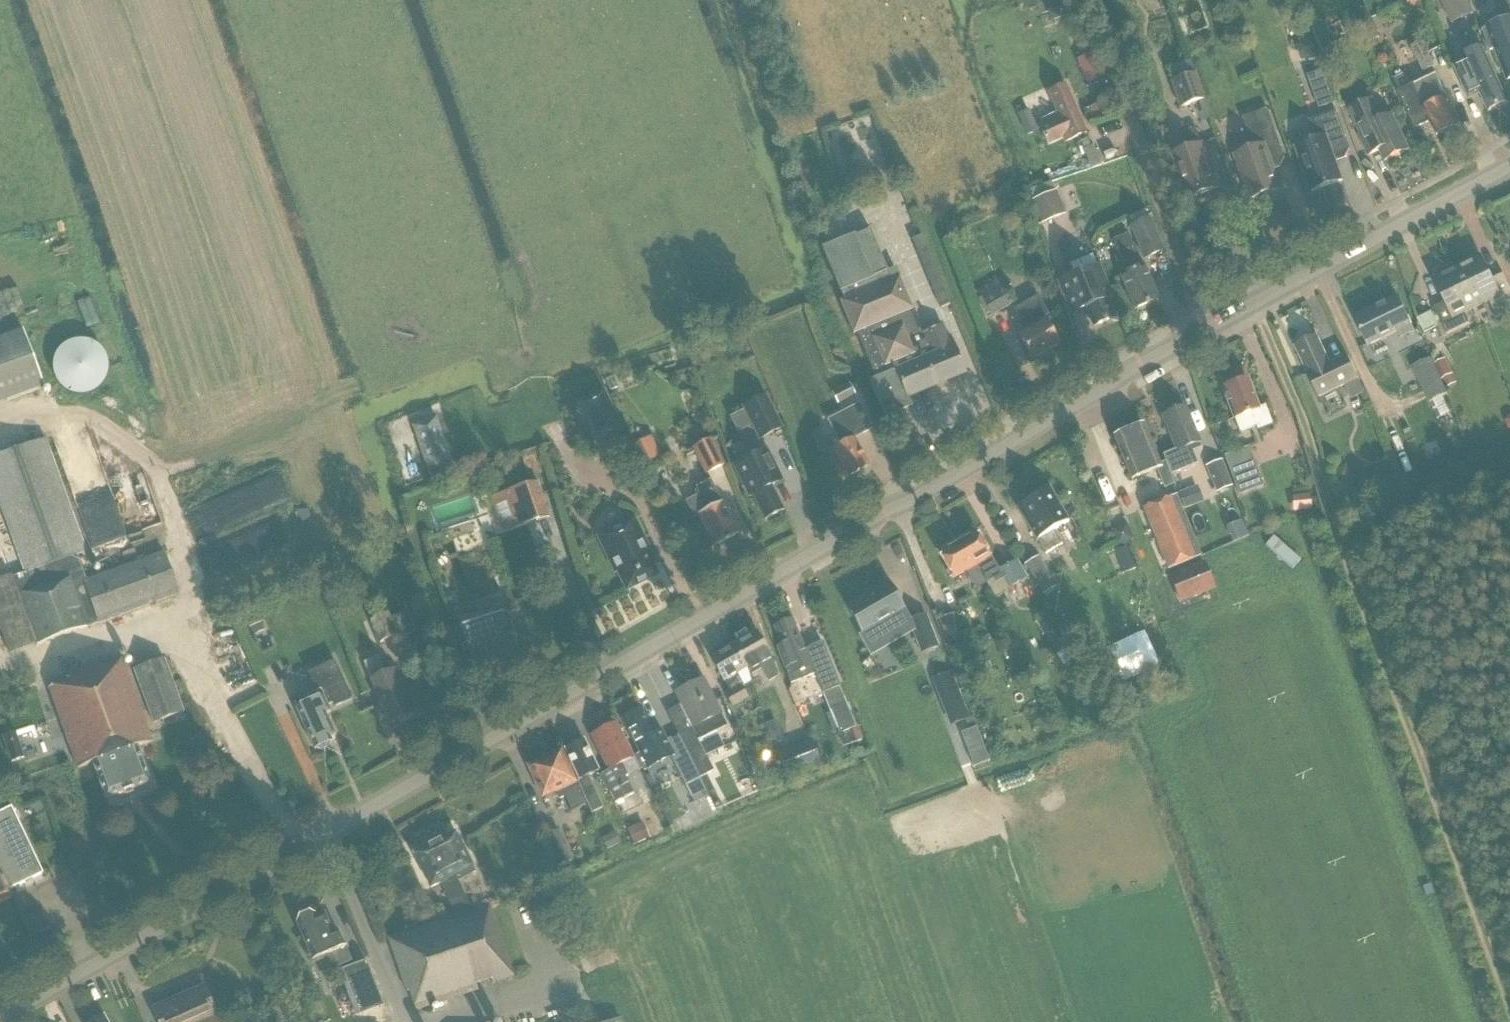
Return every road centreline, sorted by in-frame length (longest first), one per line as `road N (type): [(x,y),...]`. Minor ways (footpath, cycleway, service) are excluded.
road 1 (tertiary): [(0,1018),(1204,331),(1509,166)]
road 2 (track): [(1255,304),(1509,975)]

